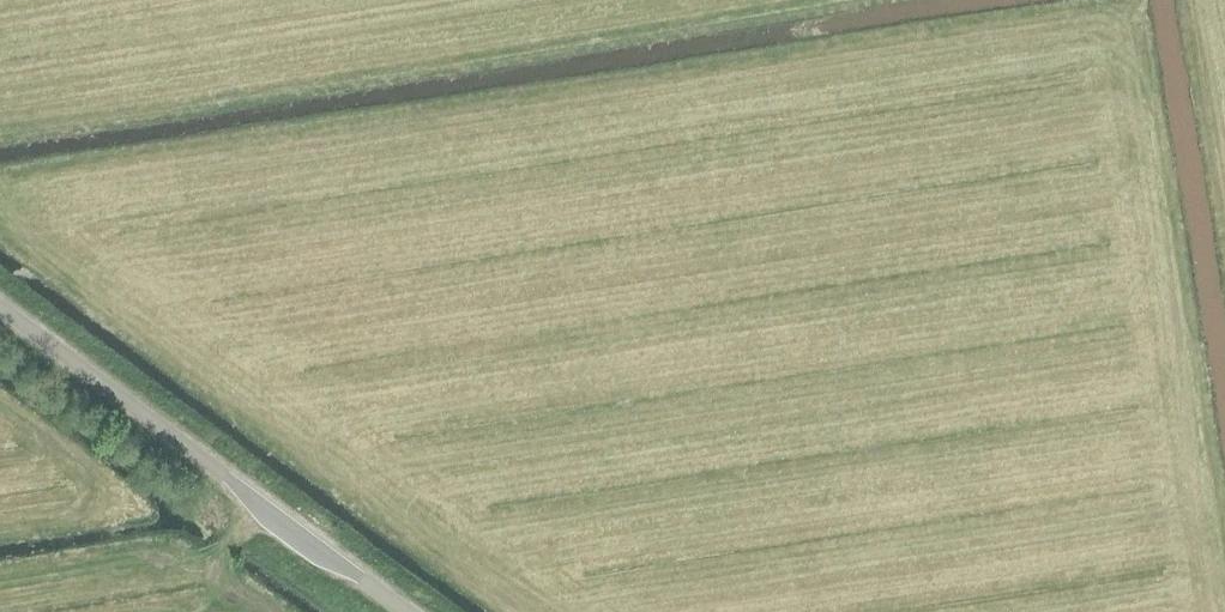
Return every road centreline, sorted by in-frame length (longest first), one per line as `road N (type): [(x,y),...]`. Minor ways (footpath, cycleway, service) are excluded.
road 1 (tertiary): [(408,611),(0,306)]

